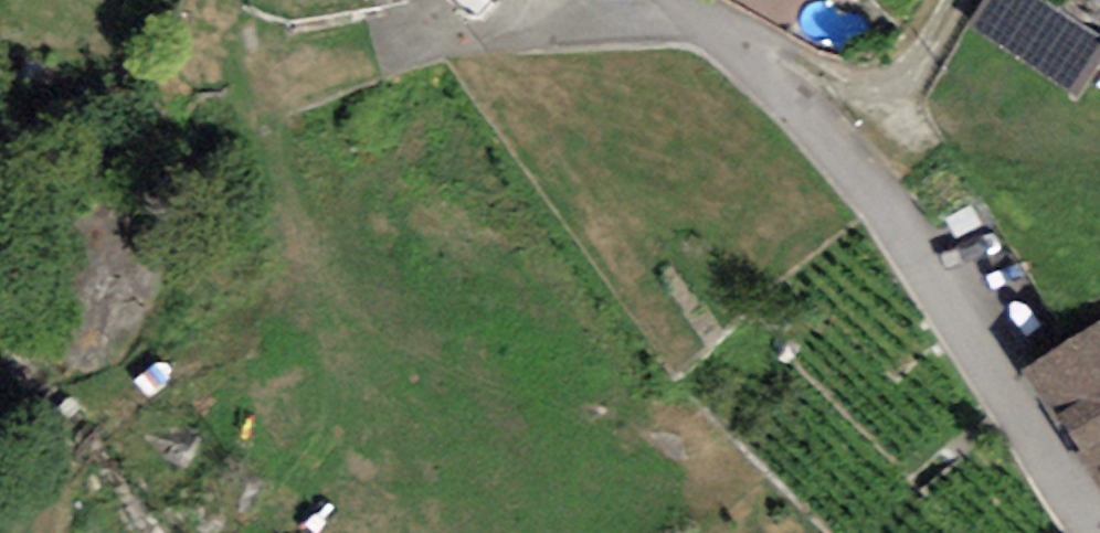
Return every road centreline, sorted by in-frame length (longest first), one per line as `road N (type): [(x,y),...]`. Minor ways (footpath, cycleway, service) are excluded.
road 1 (residential): [(1096,532),(1052,500),(900,249),(718,31),(676,0)]
road 2 (track): [(718,31),(588,23),(406,48),(290,91),(260,122),(205,243)]
road 3 (track): [(50,532),(78,461),(205,243)]

